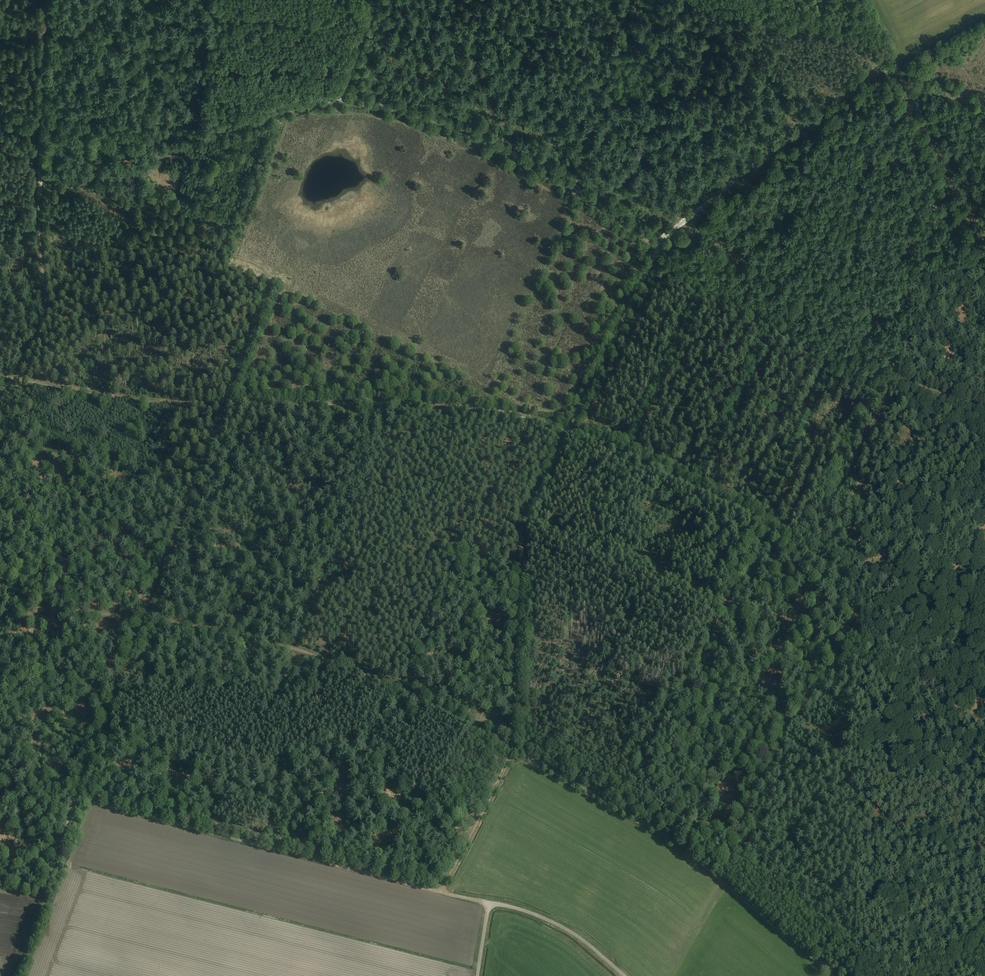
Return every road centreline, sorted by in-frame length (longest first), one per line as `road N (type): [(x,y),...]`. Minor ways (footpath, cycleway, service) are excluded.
road 1 (track): [(984,488),(874,629),(755,520),(554,426),(475,408),(208,405),(11,378)]
road 2 (unclassified): [(984,410),(814,341),(507,150),(428,117),(327,102),(165,137),(0,115)]
road 3 (track): [(515,750),(523,523),(664,235),(887,53)]
road 4 (track): [(78,797),(489,903)]
road 5 (track): [(984,686),(926,663),(874,629),(782,734),(736,851)]
road 6 (track): [(0,890),(42,897),(146,620)]
road 7 (track): [(728,869),(722,880),(677,843),(515,750)]
road 8 (track): [(285,647),(515,750)]
road 9 (unclassified): [(477,975),(489,903),(560,926),(624,975)]
road 10 (track): [(901,81),(984,254)]
road 11 (track): [(146,620),(212,444)]
road 12 (track): [(11,378),(46,313),(42,226)]
road 13 (track): [(212,444),(268,296)]
road 14 (track): [(0,576),(54,599),(146,620)]
road 15 (track): [(834,975),(722,880)]
road 16 (track): [(706,0),(846,37)]
road 17 (track): [(146,620),(285,647)]
road 18 (track): [(497,785),(440,892)]

